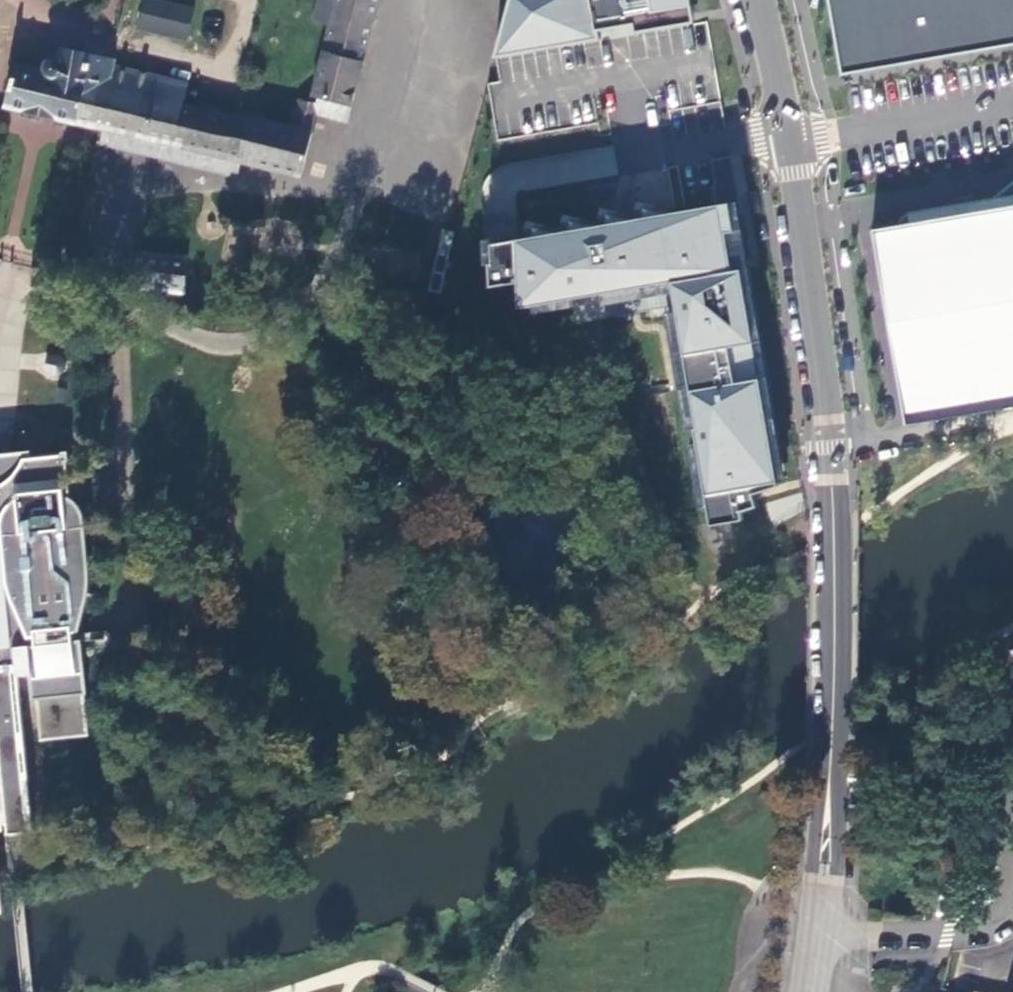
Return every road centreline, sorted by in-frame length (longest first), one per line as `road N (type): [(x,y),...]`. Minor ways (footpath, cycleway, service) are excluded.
road 1 (secondary): [(803,991),(826,805),(829,440),(797,172),(759,0)]

